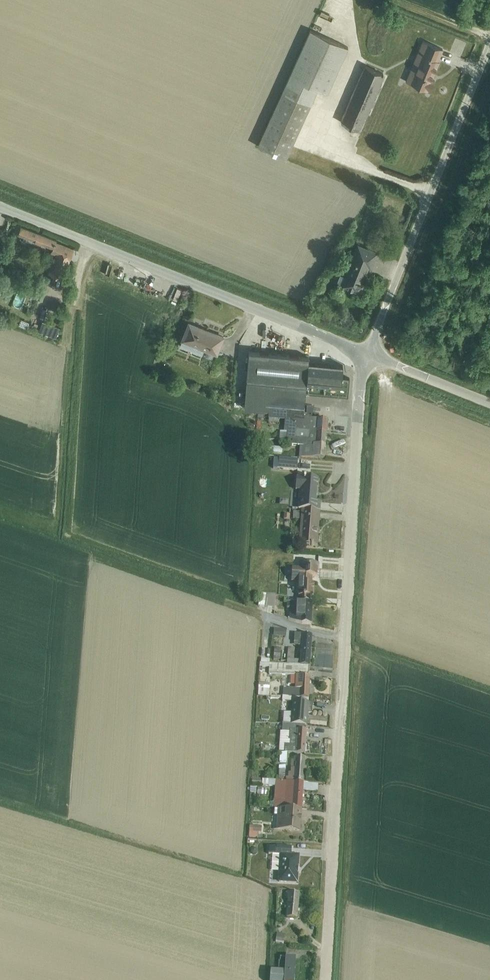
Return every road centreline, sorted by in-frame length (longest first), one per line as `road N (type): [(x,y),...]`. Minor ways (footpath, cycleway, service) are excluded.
road 1 (unclassified): [(326,979),(367,355)]
road 2 (unclassified): [(367,355),(0,207)]
road 3 (unclassified): [(367,355),(489,44)]
road 4 (track): [(73,301),(60,439)]
road 5 (unclassified): [(489,403),(367,355)]

